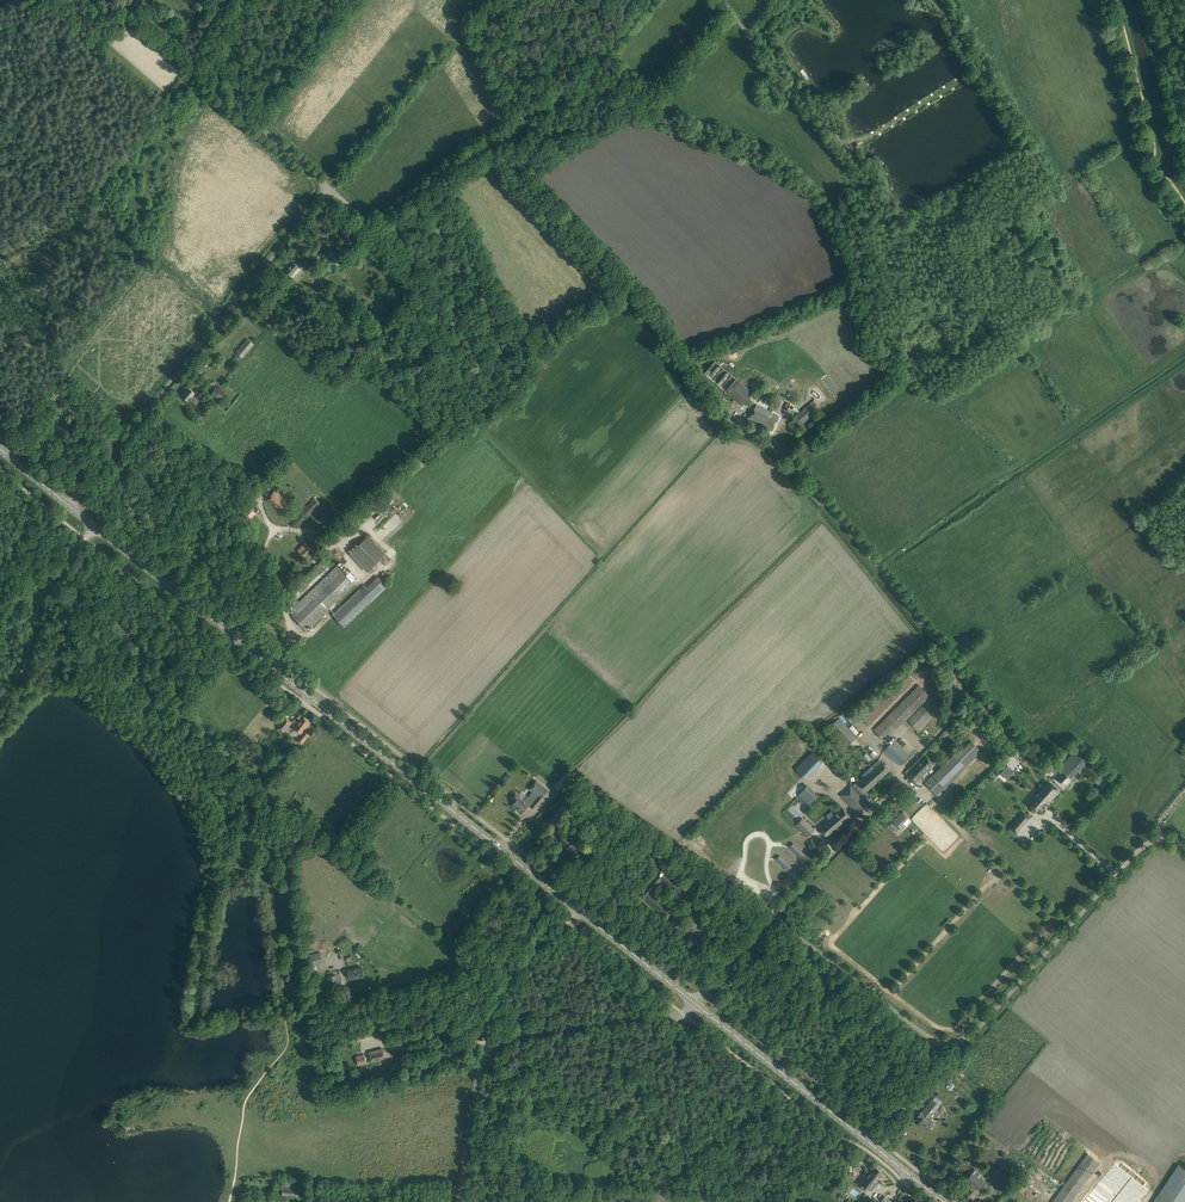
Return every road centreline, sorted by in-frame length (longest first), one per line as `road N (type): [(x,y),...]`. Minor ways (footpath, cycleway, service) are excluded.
road 1 (unclassified): [(772,915),(939,734),(952,702),(951,666),(789,449),(721,414),(649,313),(533,192),(514,131)]
road 2 (unclassified): [(1184,845),(1160,838),(1146,844),(978,1030),(956,1041),(927,1036),(772,915)]
road 3 (tertiary): [(584,915),(234,634)]
road 4 (unclassified): [(71,506),(328,187)]
road 5 (unclassified): [(457,1201),(478,1086),(498,1044),(547,1028),(671,1017),(695,1003)]
road 6 (tertiary): [(943,1201),(695,1003)]
road 7 (track): [(194,67),(81,206),(0,255)]
road 8 (unclassified): [(328,187),(194,67),(246,0)]
road 9 (unclassified): [(346,984),(467,969),(537,946),(584,915)]
road 10 (unclassified): [(328,187),(377,227),(514,131)]
road 11 (residential): [(234,634),(261,587),(271,529),(317,532),(340,545),(364,526)]
road 12 (unclassified): [(0,700),(24,669),(45,588),(95,526)]
road 13 (track): [(841,147),(720,0)]
road 14 (unclassified): [(514,131),(585,70),(648,0)]
road 15 (tertiary): [(234,634),(95,526)]
road 16 (tertiary): [(695,1003),(584,915)]

